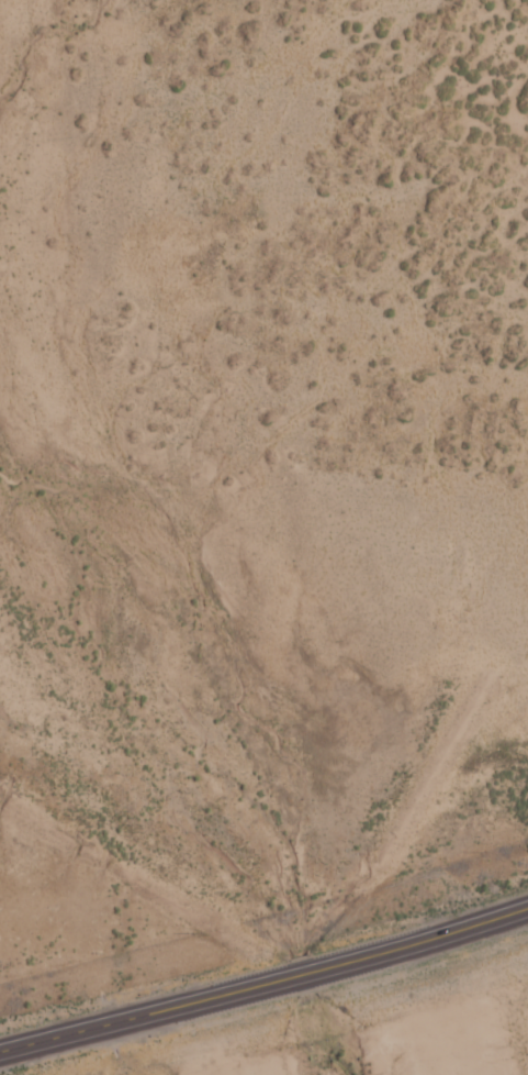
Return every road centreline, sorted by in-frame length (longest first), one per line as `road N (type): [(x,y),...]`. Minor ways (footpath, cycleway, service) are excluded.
road 1 (primary): [(0,1051),(363,958),(527,908)]

